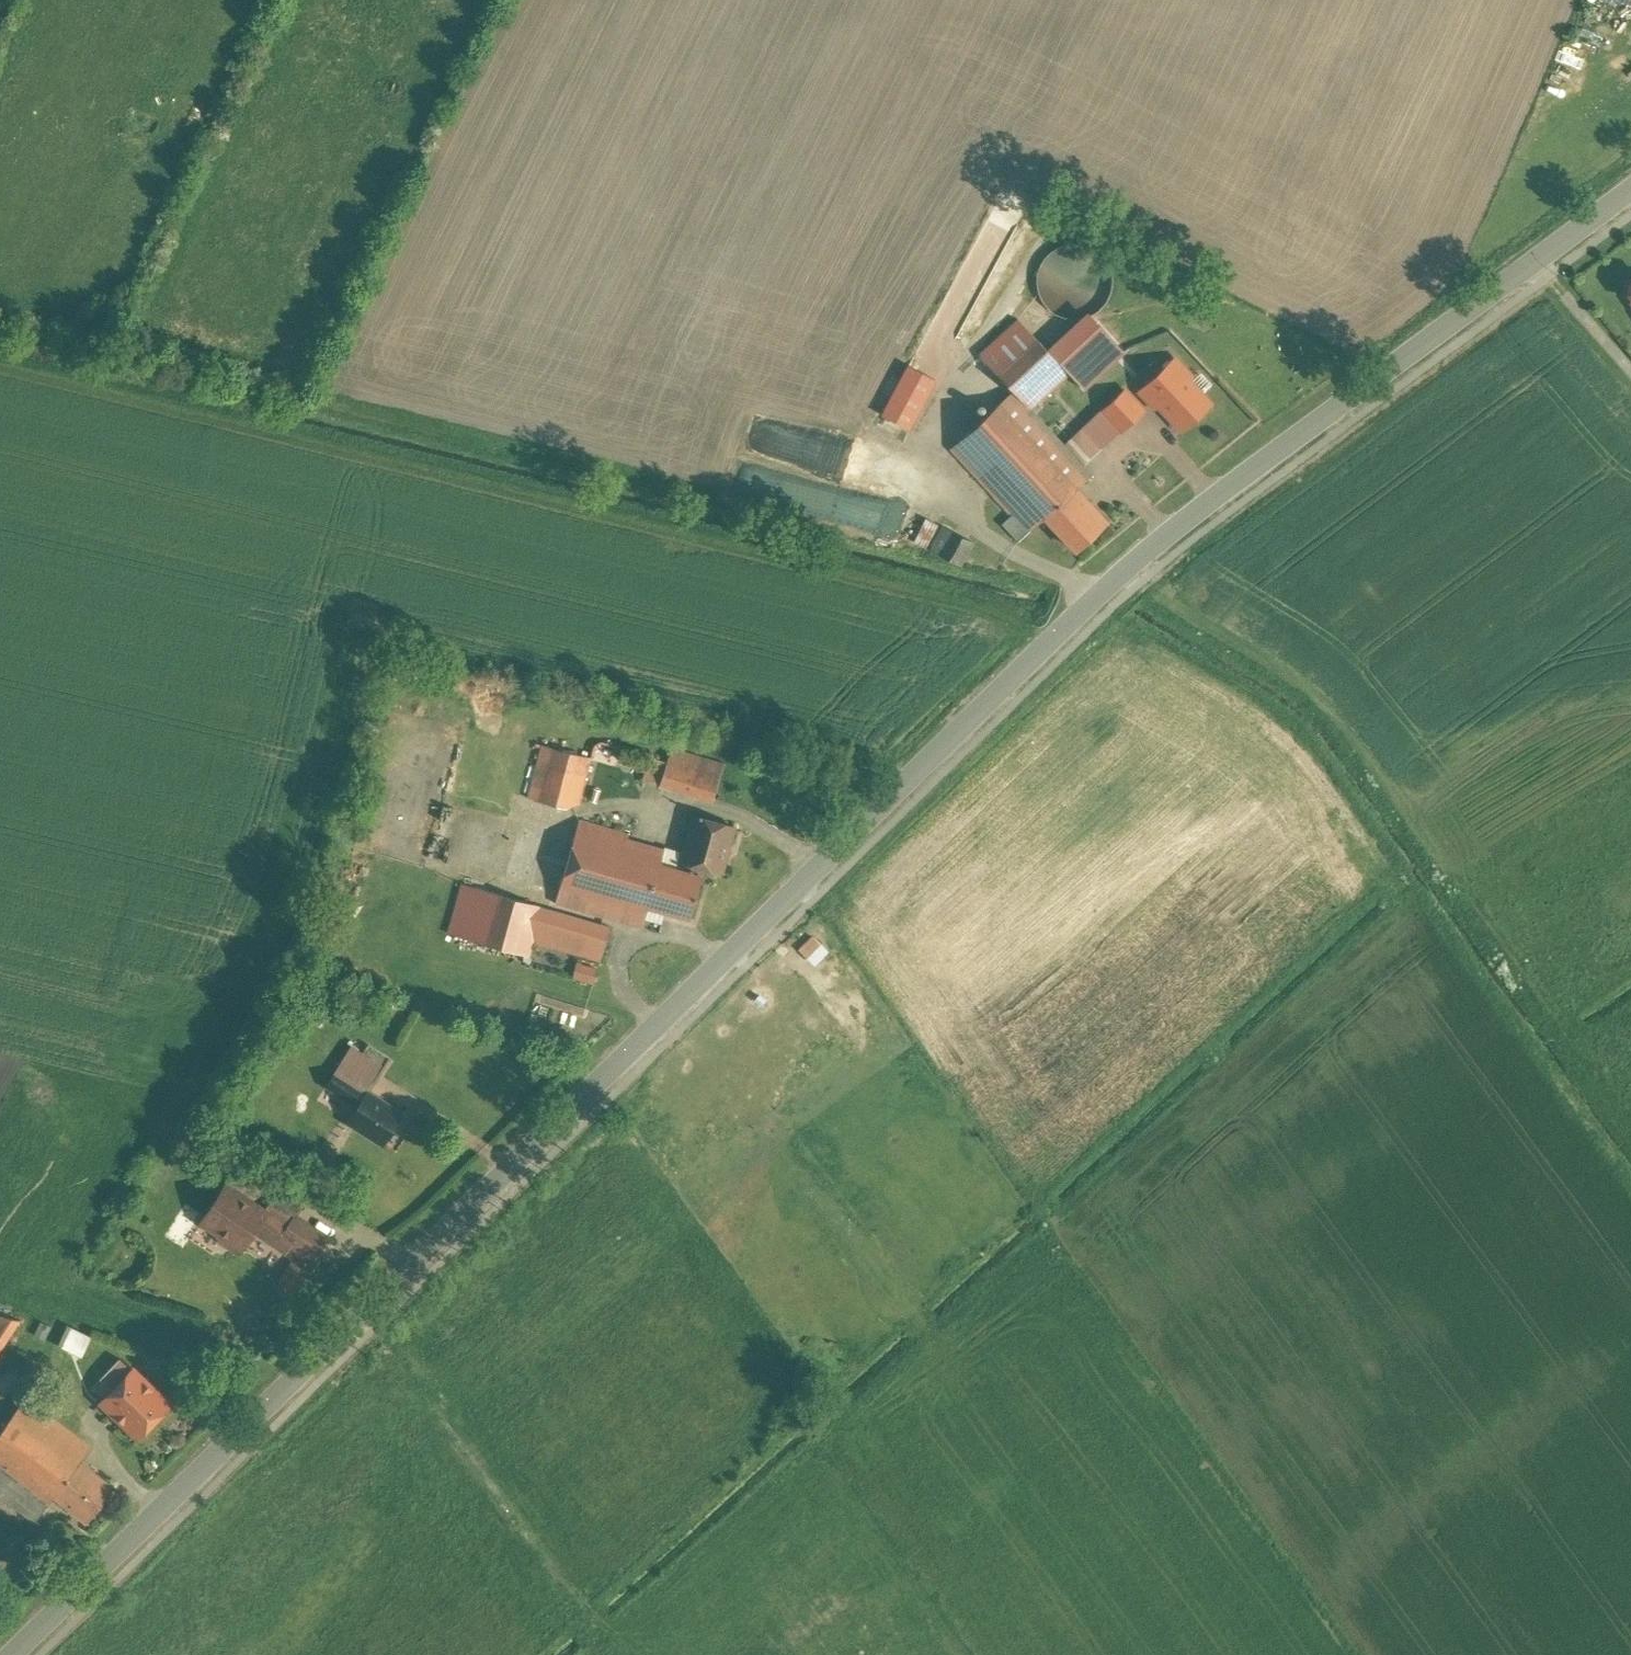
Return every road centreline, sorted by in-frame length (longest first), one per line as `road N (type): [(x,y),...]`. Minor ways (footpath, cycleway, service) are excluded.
road 1 (tertiary): [(15,1654),(1146,554),(1630,190)]

